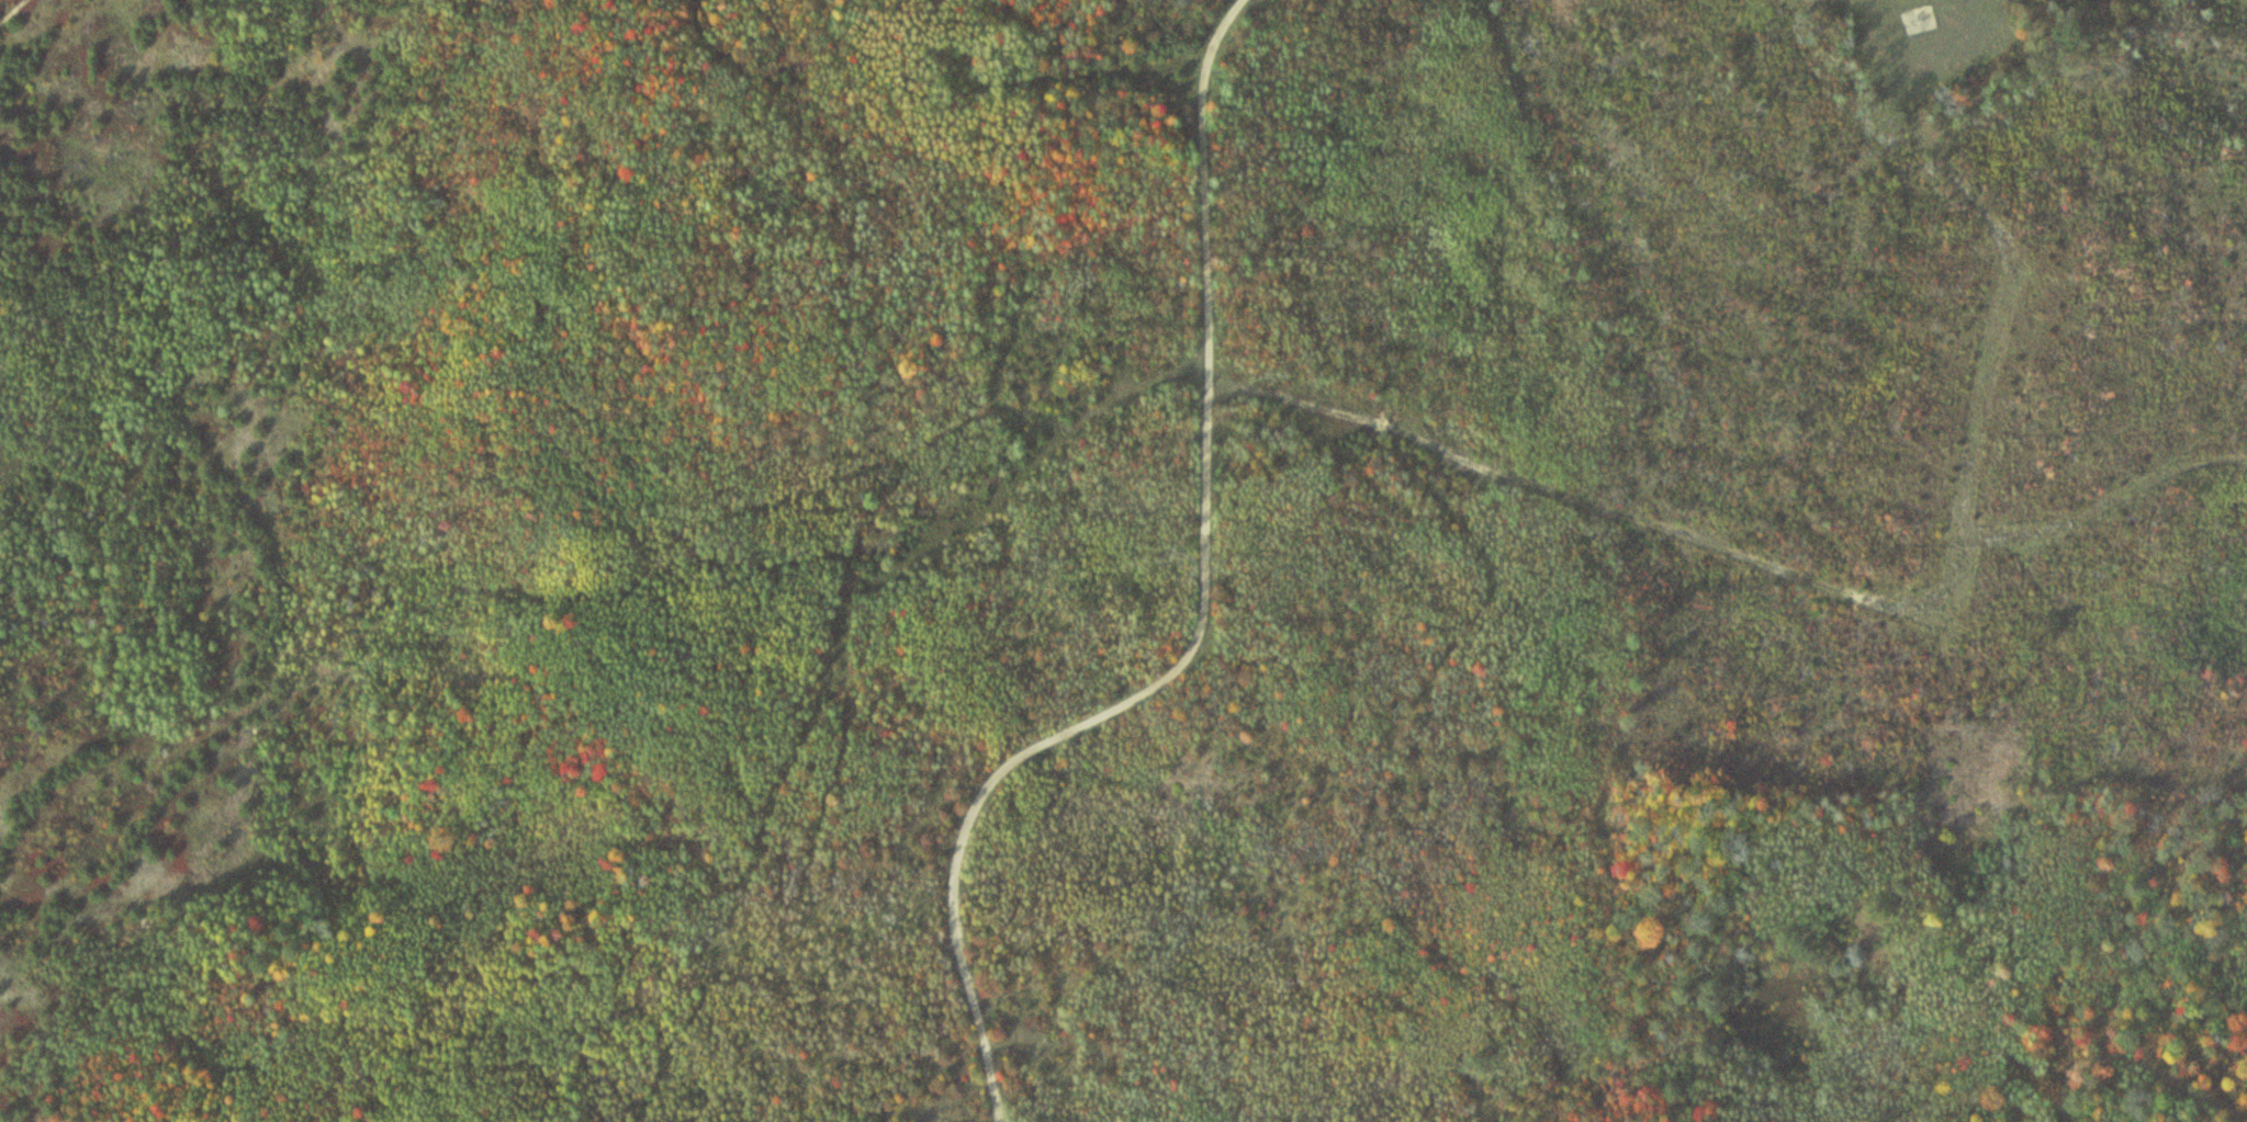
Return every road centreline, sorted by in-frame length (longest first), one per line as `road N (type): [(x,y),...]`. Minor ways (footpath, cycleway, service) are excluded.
road 1 (track): [(1246,0),(1222,39),(1212,106),(1222,367),(1216,600),(1206,643),(1150,698),(1018,755),(975,820),(963,922),(1014,1121)]

